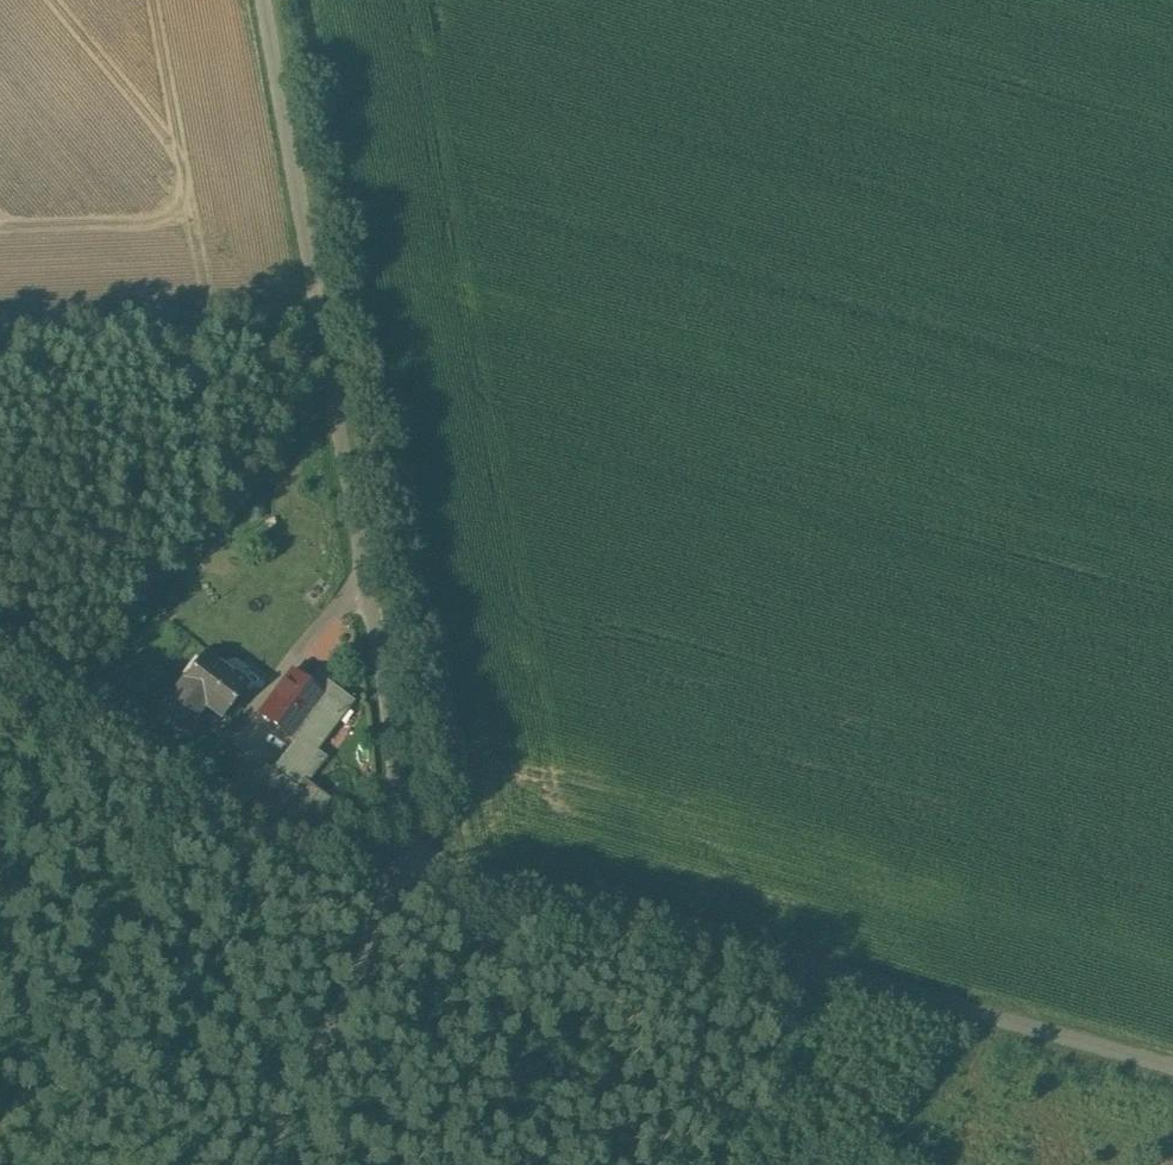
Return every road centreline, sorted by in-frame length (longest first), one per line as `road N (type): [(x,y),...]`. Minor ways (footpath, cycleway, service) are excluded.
road 1 (unclassified): [(415,859),(263,0)]
road 2 (unclassified): [(415,859),(1172,1063)]
road 3 (track): [(0,653),(177,779),(245,814),(415,859)]
road 4 (unclassified): [(259,1164),(415,859)]

